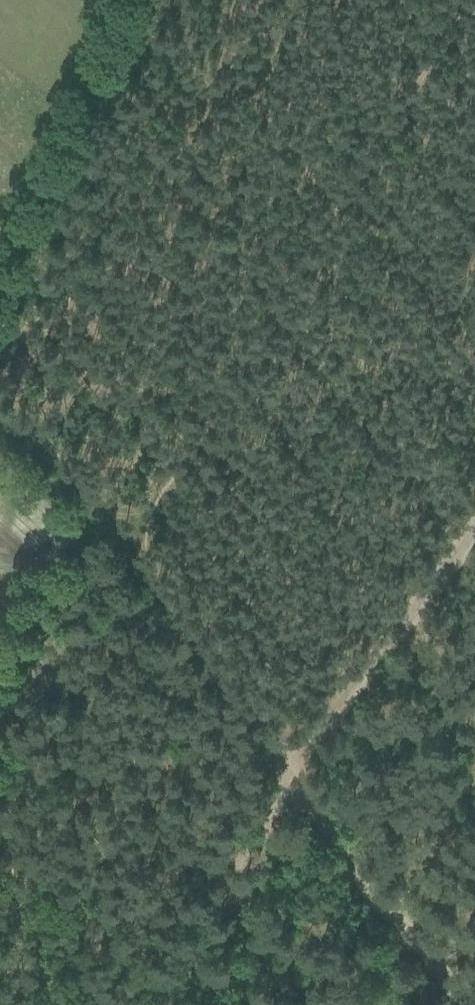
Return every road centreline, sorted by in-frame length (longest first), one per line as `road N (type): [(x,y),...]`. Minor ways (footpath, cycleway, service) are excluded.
road 1 (track): [(134,556),(474,36)]
road 2 (track): [(468,1004),(292,766)]
road 3 (track): [(292,766),(134,556)]
road 4 (track): [(184,1004),(292,766)]
road 5 (track): [(134,556),(77,479),(0,407)]

